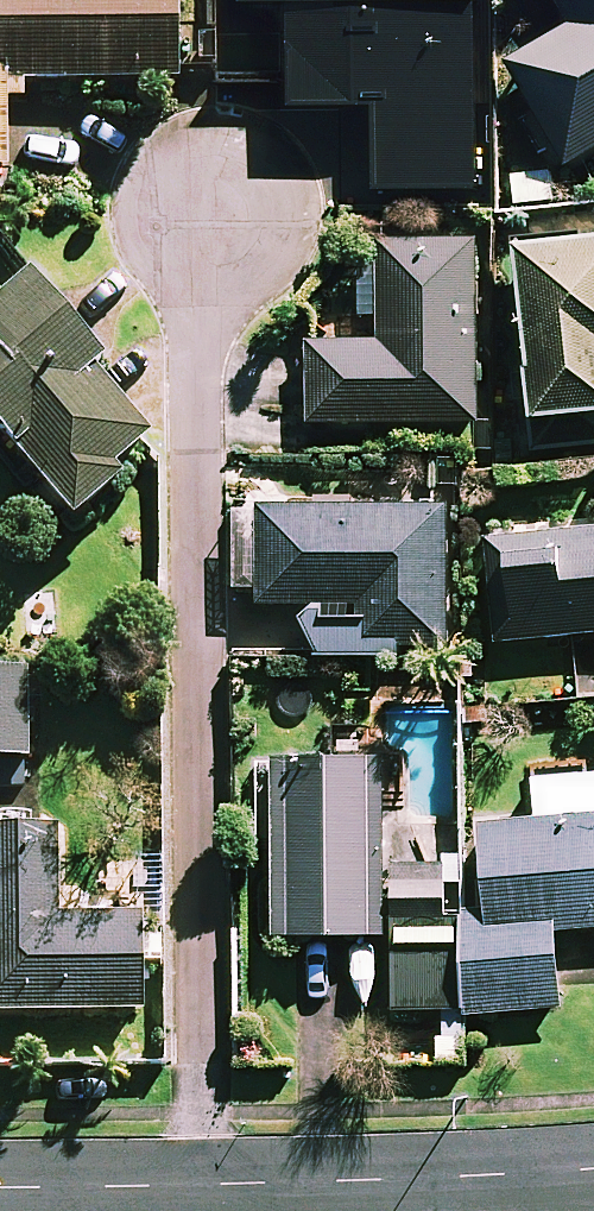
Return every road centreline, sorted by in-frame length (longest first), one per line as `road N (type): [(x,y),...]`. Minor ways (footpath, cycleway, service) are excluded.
road 1 (residential): [(201,1184),(190,352),(215,197)]
road 2 (residential): [(201,1184),(593,1166)]
road 3 (residential): [(0,1185),(201,1184)]

